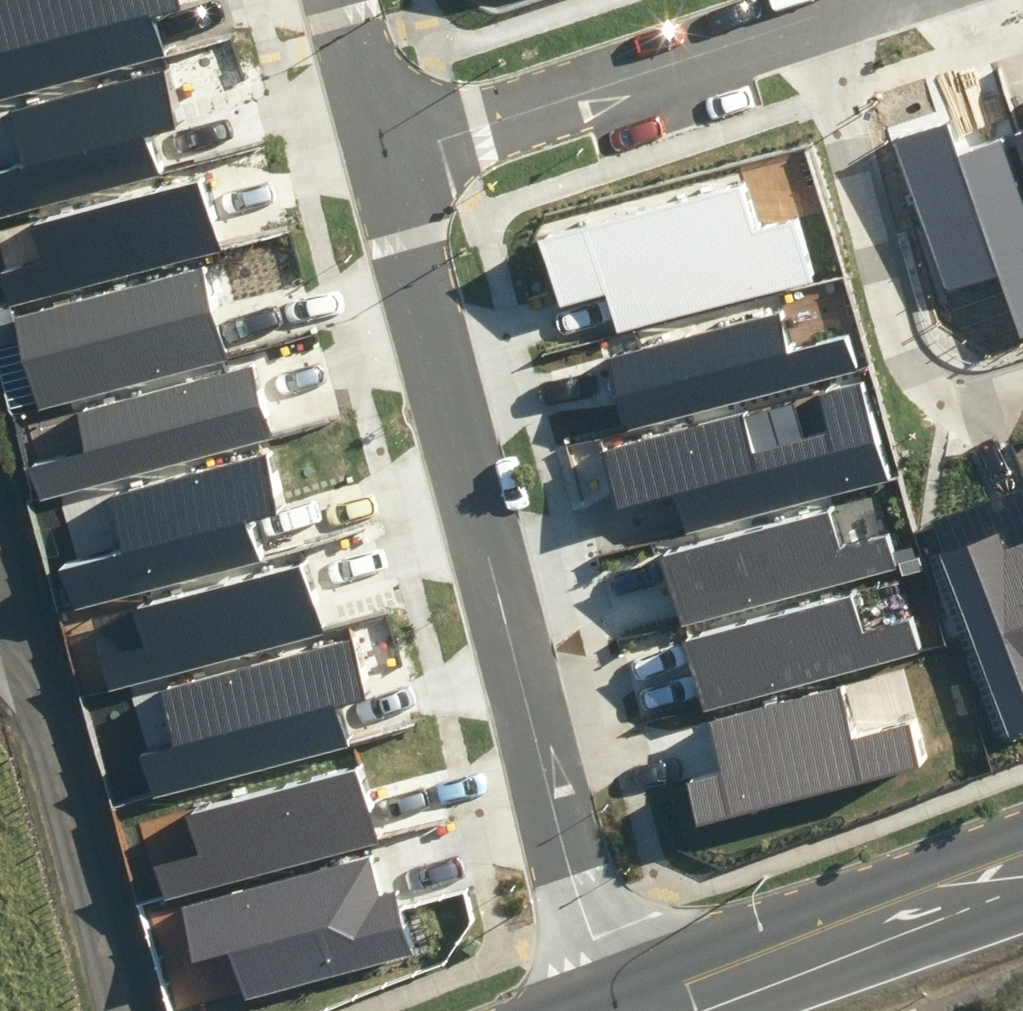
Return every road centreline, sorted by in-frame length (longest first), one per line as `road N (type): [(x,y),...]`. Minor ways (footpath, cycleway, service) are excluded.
road 1 (residential): [(626,993),(585,917),(567,865),(383,140)]
road 2 (residential): [(814,13),(900,319),(946,382),(1009,406),(1022,401)]
road 3 (residential): [(383,140),(814,13)]
road 4 (tertiary): [(1022,845),(626,993)]
road 5 (residential): [(383,140),(345,0)]

